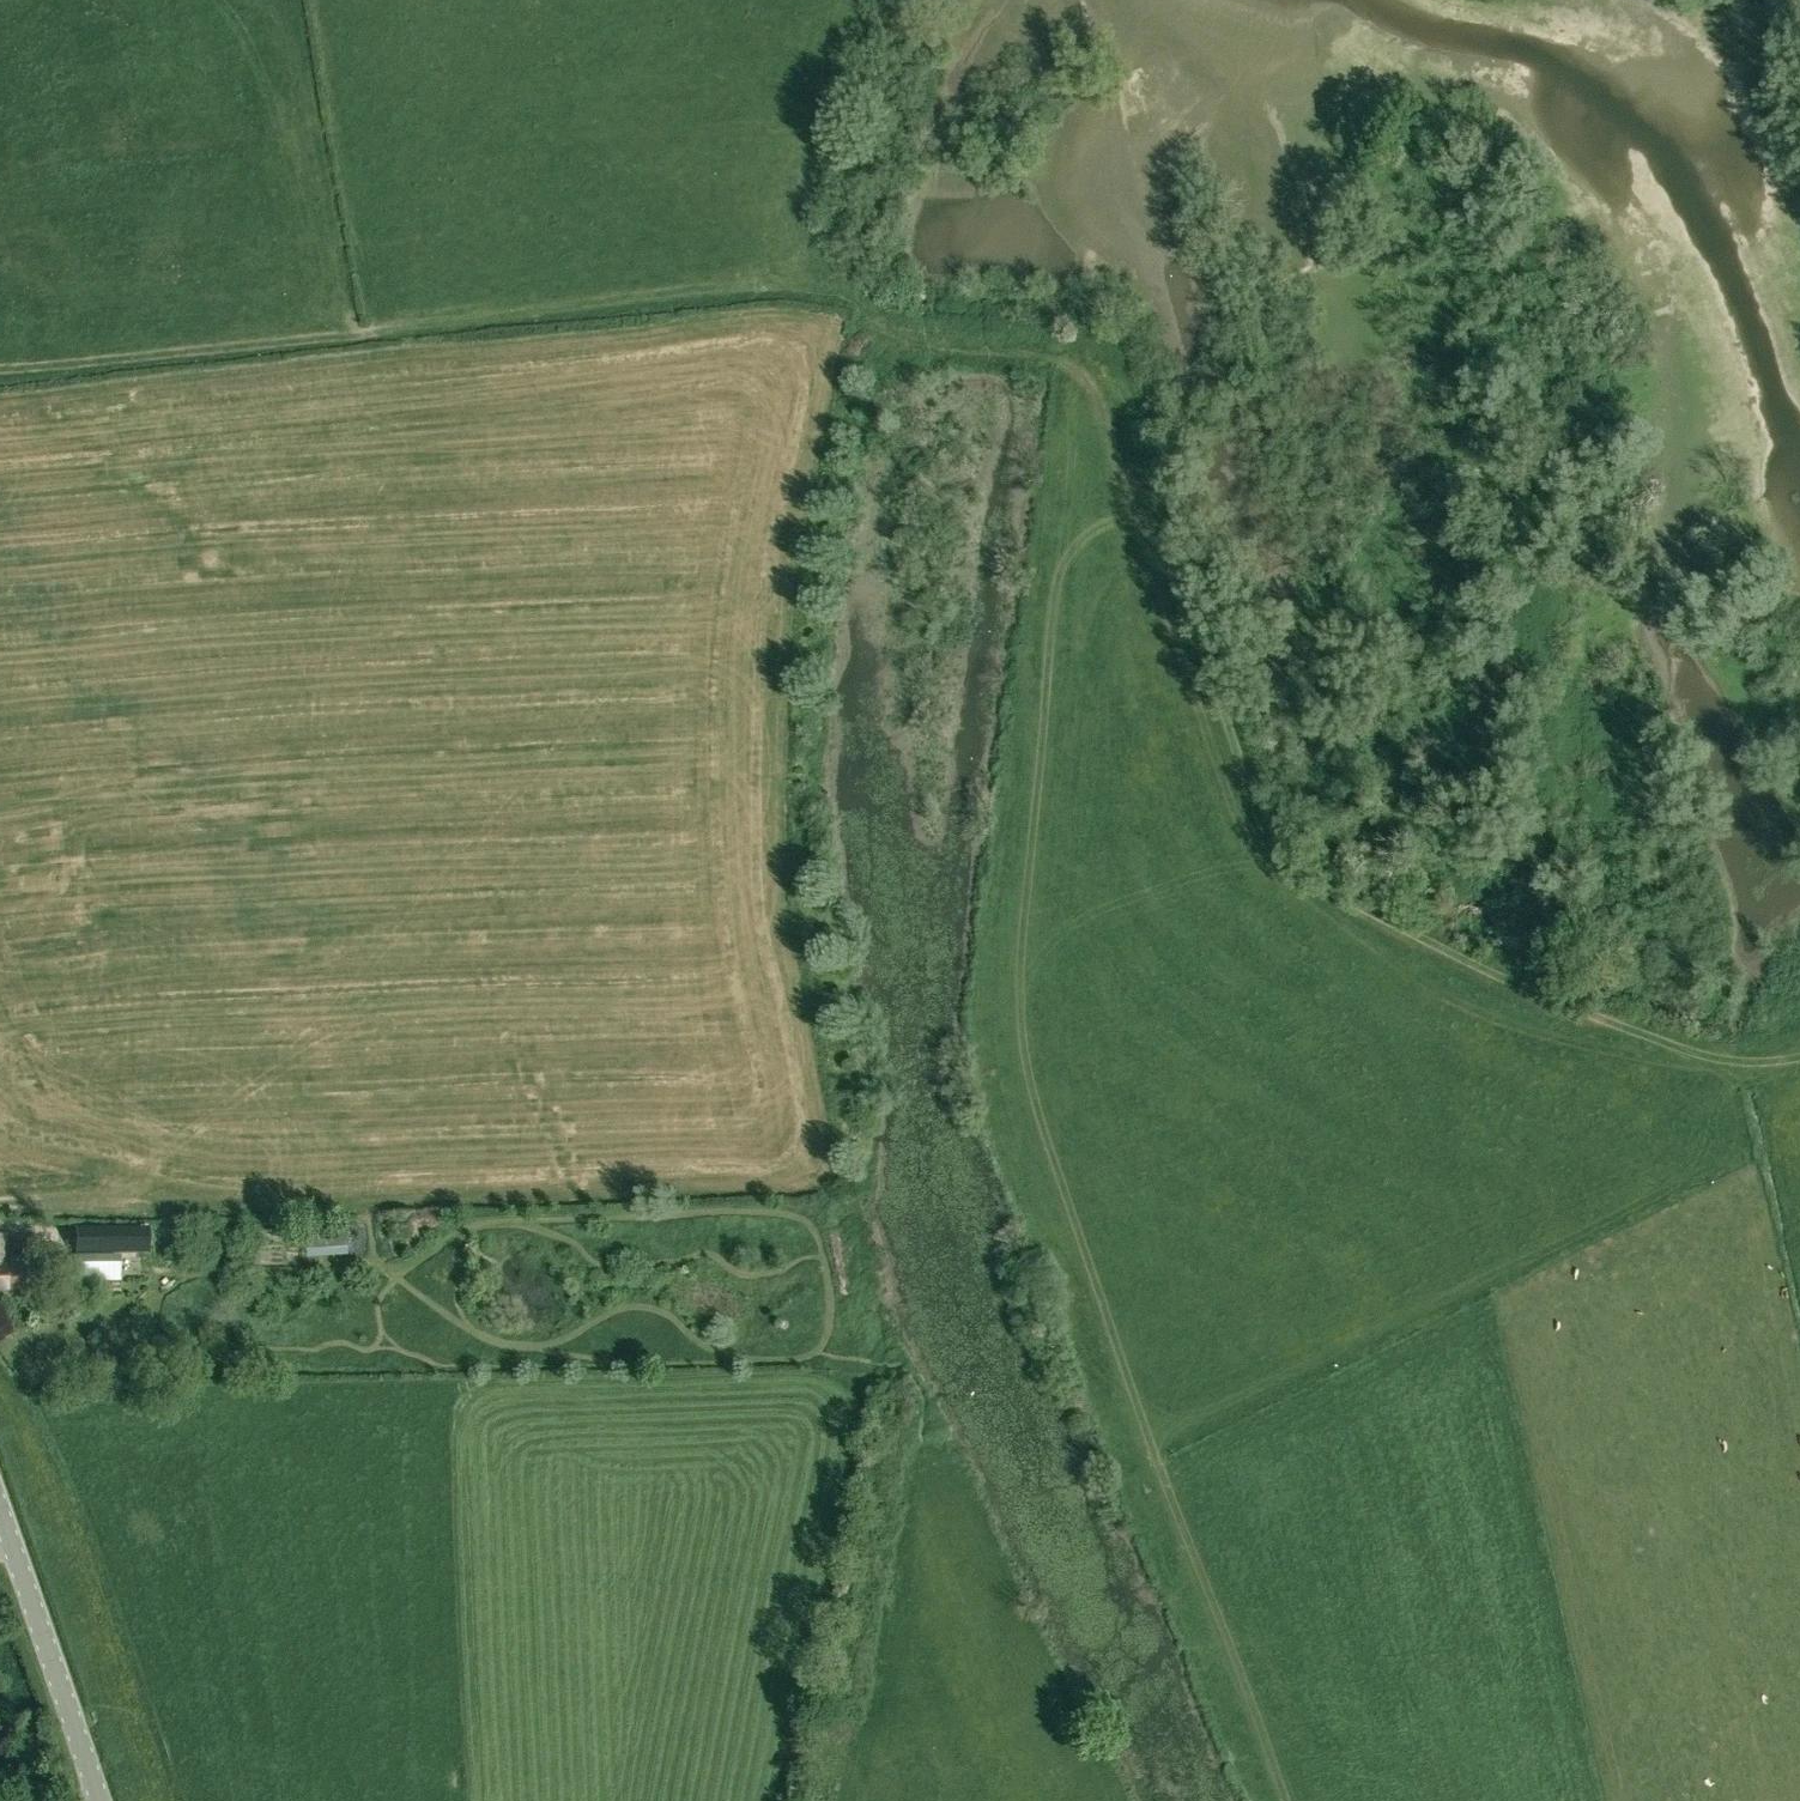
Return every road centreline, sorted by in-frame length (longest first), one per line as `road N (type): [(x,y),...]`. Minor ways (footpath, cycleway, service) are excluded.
road 1 (track): [(0,363),(814,282),(854,298),(912,343),(1063,356),(1089,386),(1113,447)]
road 2 (tertiary): [(99,1800),(0,1516)]

